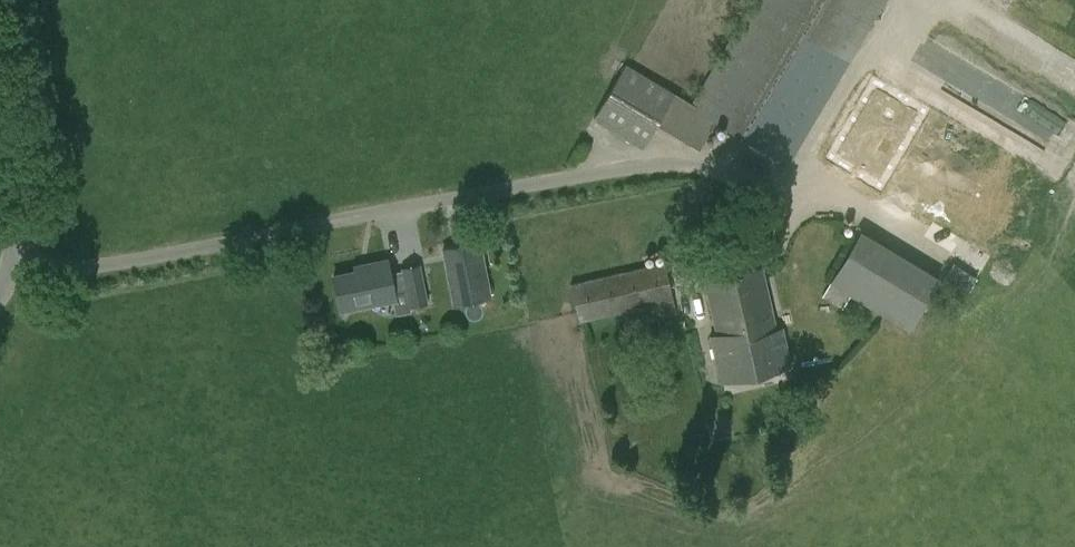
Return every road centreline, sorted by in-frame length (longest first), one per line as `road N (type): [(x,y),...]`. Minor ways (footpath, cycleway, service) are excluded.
road 1 (unclassified): [(13,268),(62,269),(623,171)]
road 2 (unclassified): [(13,268),(19,221),(0,135)]

